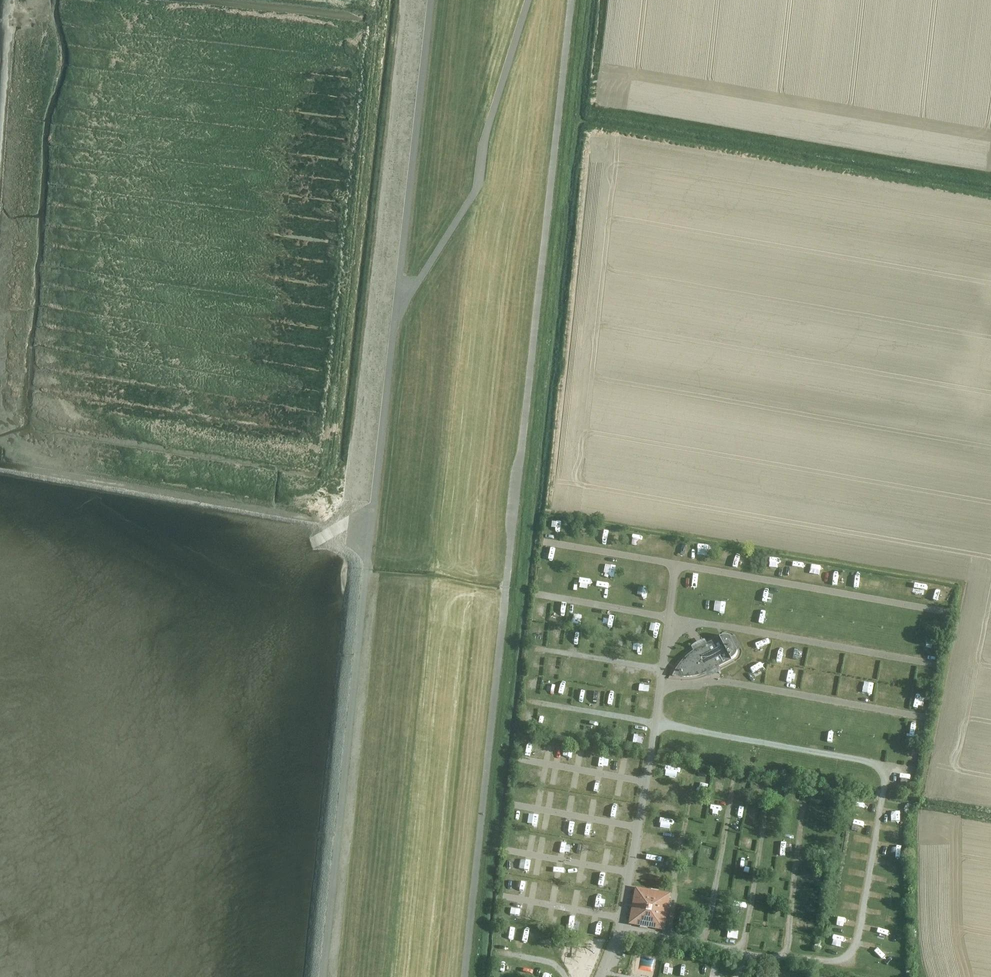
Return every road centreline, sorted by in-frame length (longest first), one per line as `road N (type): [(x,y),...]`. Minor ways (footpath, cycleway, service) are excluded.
road 1 (track): [(468,976),(573,0)]
road 2 (track): [(432,0),(328,976)]
road 3 (track): [(527,0),(476,188),(396,319)]

